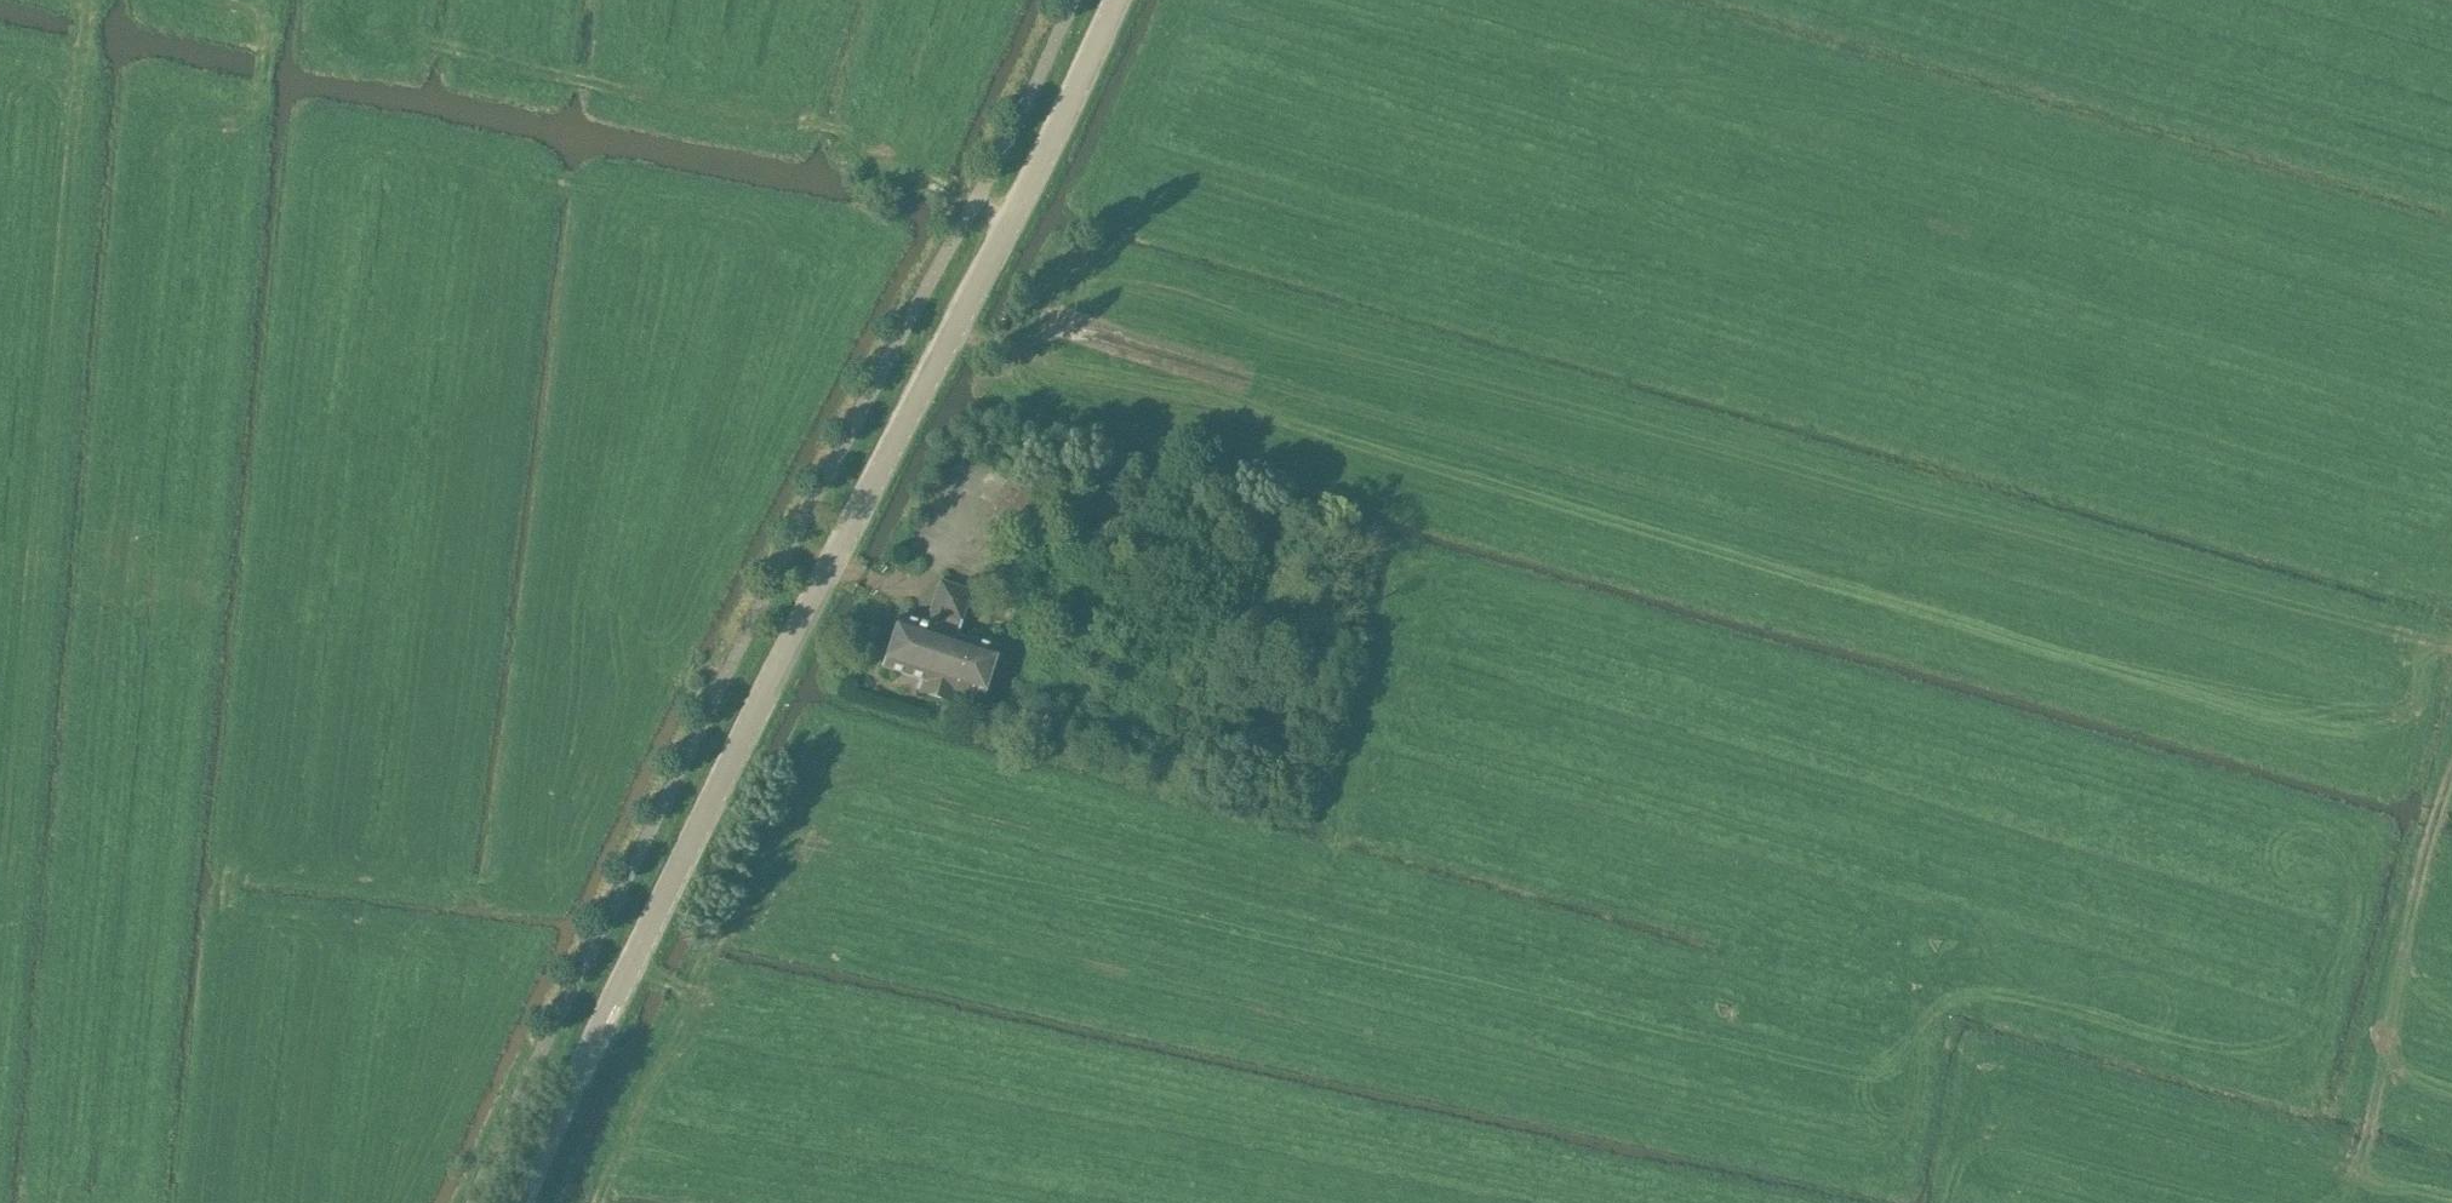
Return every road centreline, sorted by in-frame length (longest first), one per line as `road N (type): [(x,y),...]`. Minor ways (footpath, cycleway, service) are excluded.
road 1 (tertiary): [(2294,1202),(726,777)]
road 2 (unclassified): [(726,777),(1118,0)]
road 3 (tertiary): [(726,777),(681,762),(0,655)]
road 4 (unclassified): [(522,1202),(583,1058),(726,777)]

